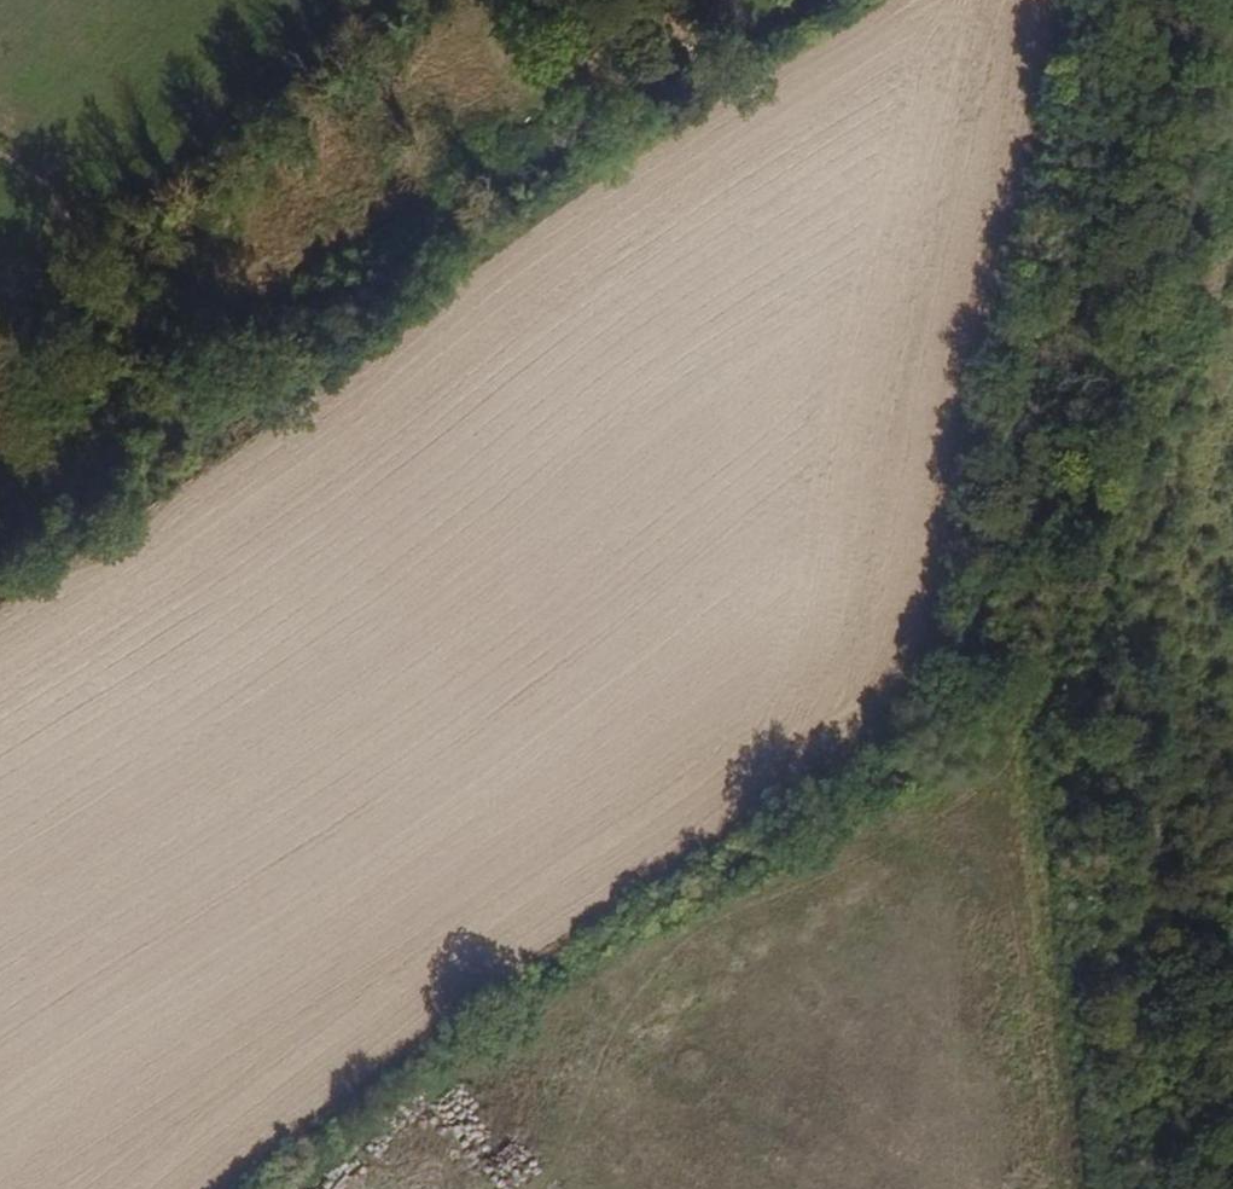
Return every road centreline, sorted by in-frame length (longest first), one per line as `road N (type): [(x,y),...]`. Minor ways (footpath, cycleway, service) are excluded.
road 1 (track): [(1032,682),(1222,0)]

